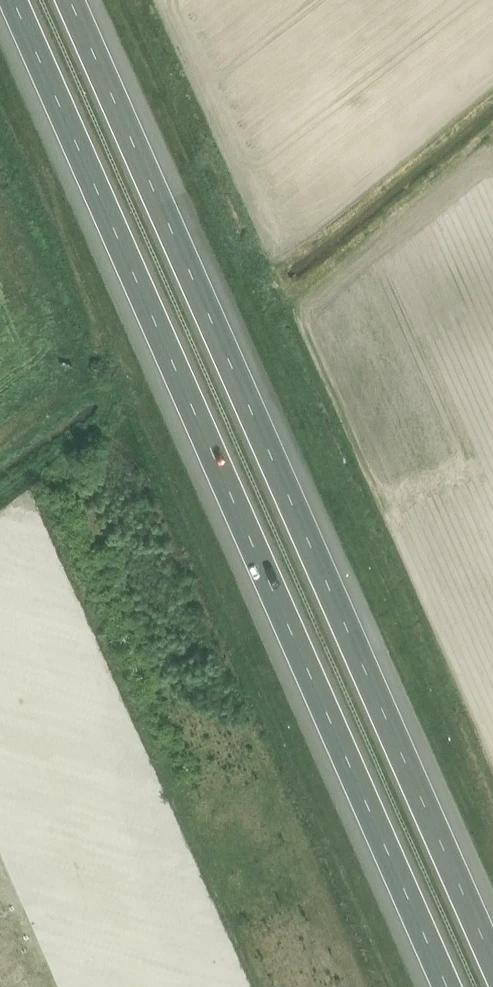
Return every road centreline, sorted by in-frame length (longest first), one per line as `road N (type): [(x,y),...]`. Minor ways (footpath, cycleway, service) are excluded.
road 1 (motorway): [(15,0),(449,986)]
road 2 (motorway): [(492,957),(72,0)]

